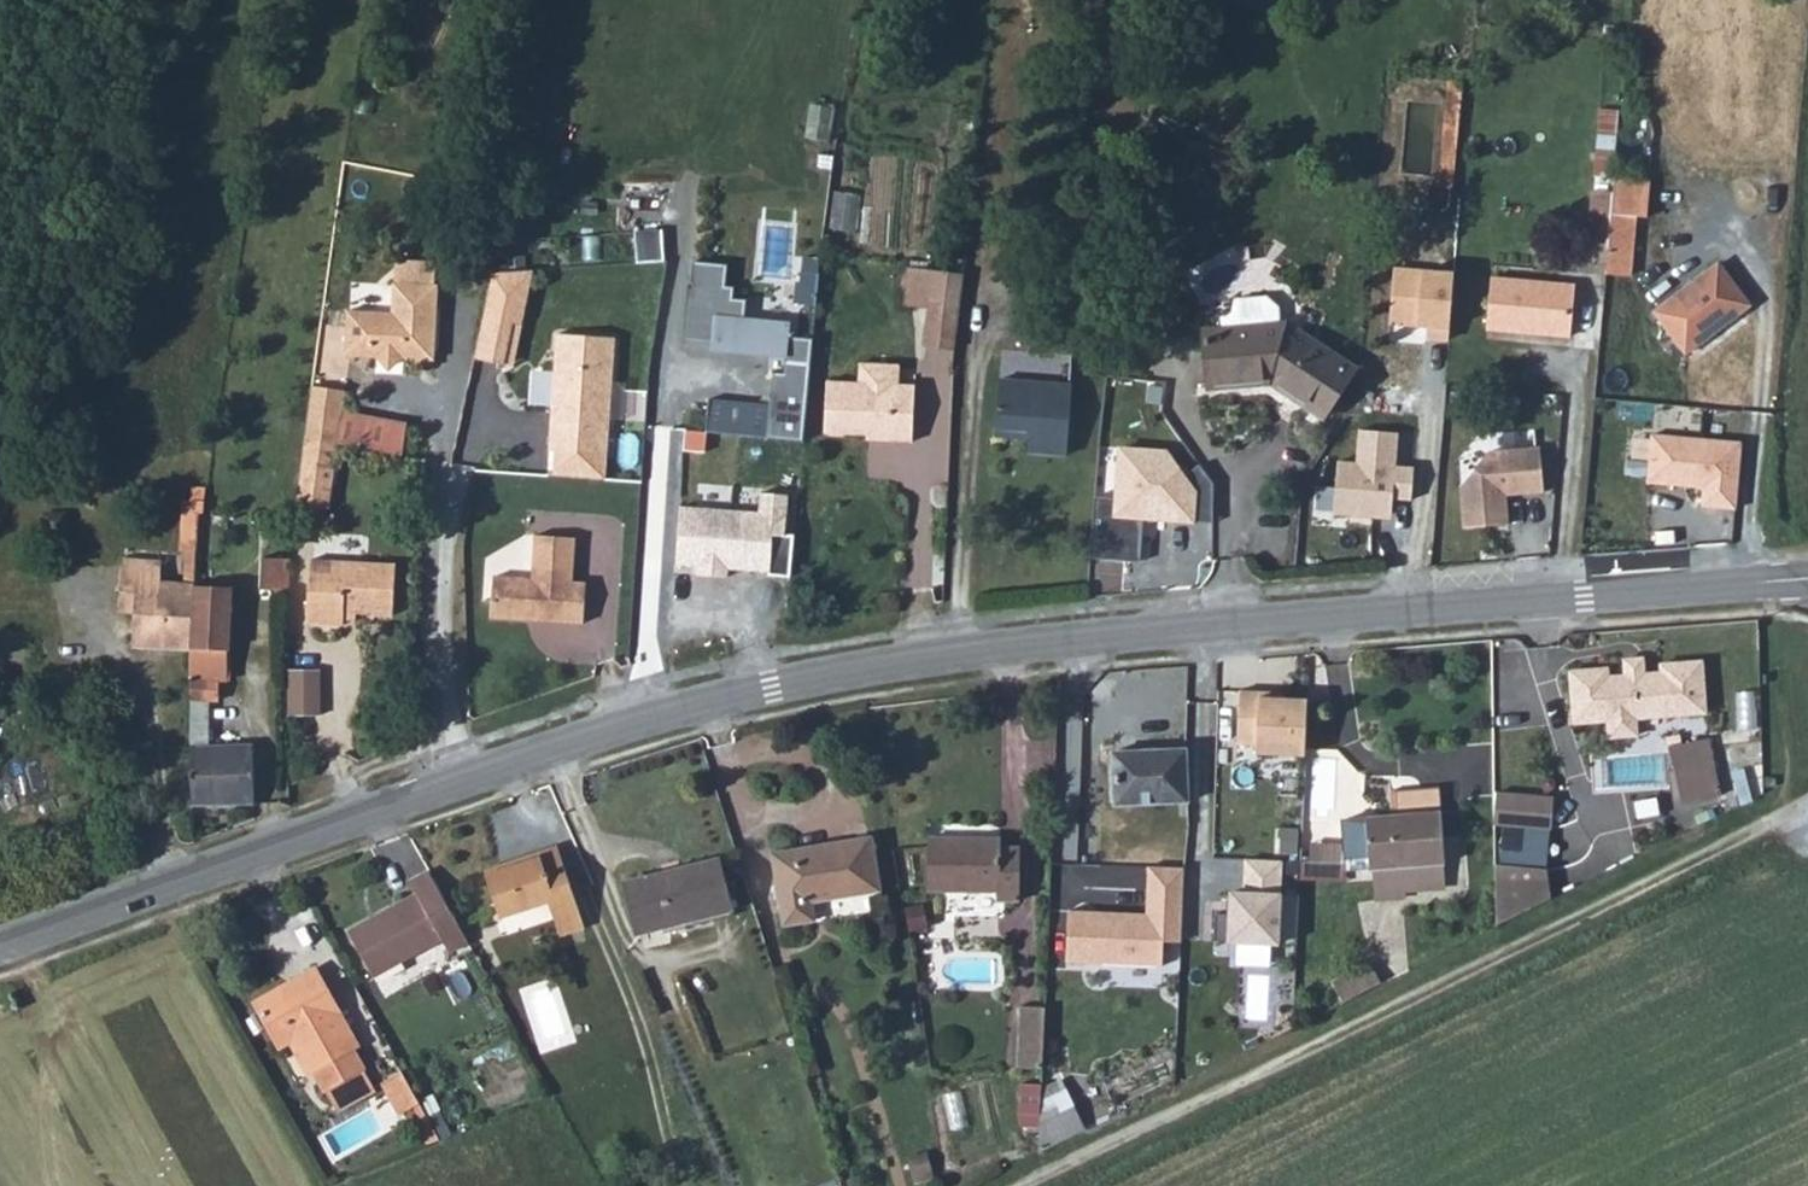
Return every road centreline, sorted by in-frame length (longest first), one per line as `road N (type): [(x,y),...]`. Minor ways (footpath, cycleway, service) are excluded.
road 1 (secondary): [(1807,580),(1004,644),(844,670),(456,779),(0,944)]
road 2 (track): [(1785,816),(1024,1185)]

